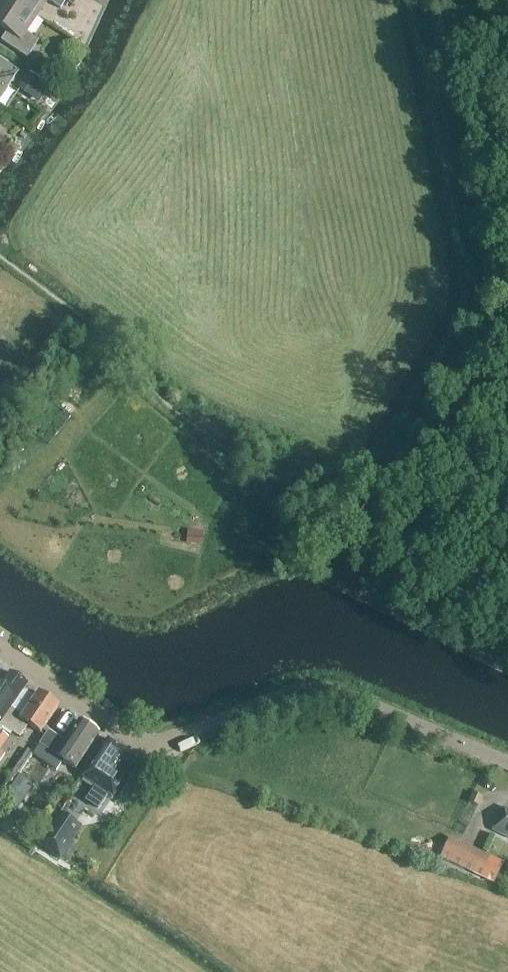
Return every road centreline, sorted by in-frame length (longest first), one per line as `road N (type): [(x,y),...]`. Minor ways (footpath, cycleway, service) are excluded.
road 1 (residential): [(507,765),(324,690),(283,695),(177,738),(141,741),(0,649)]

